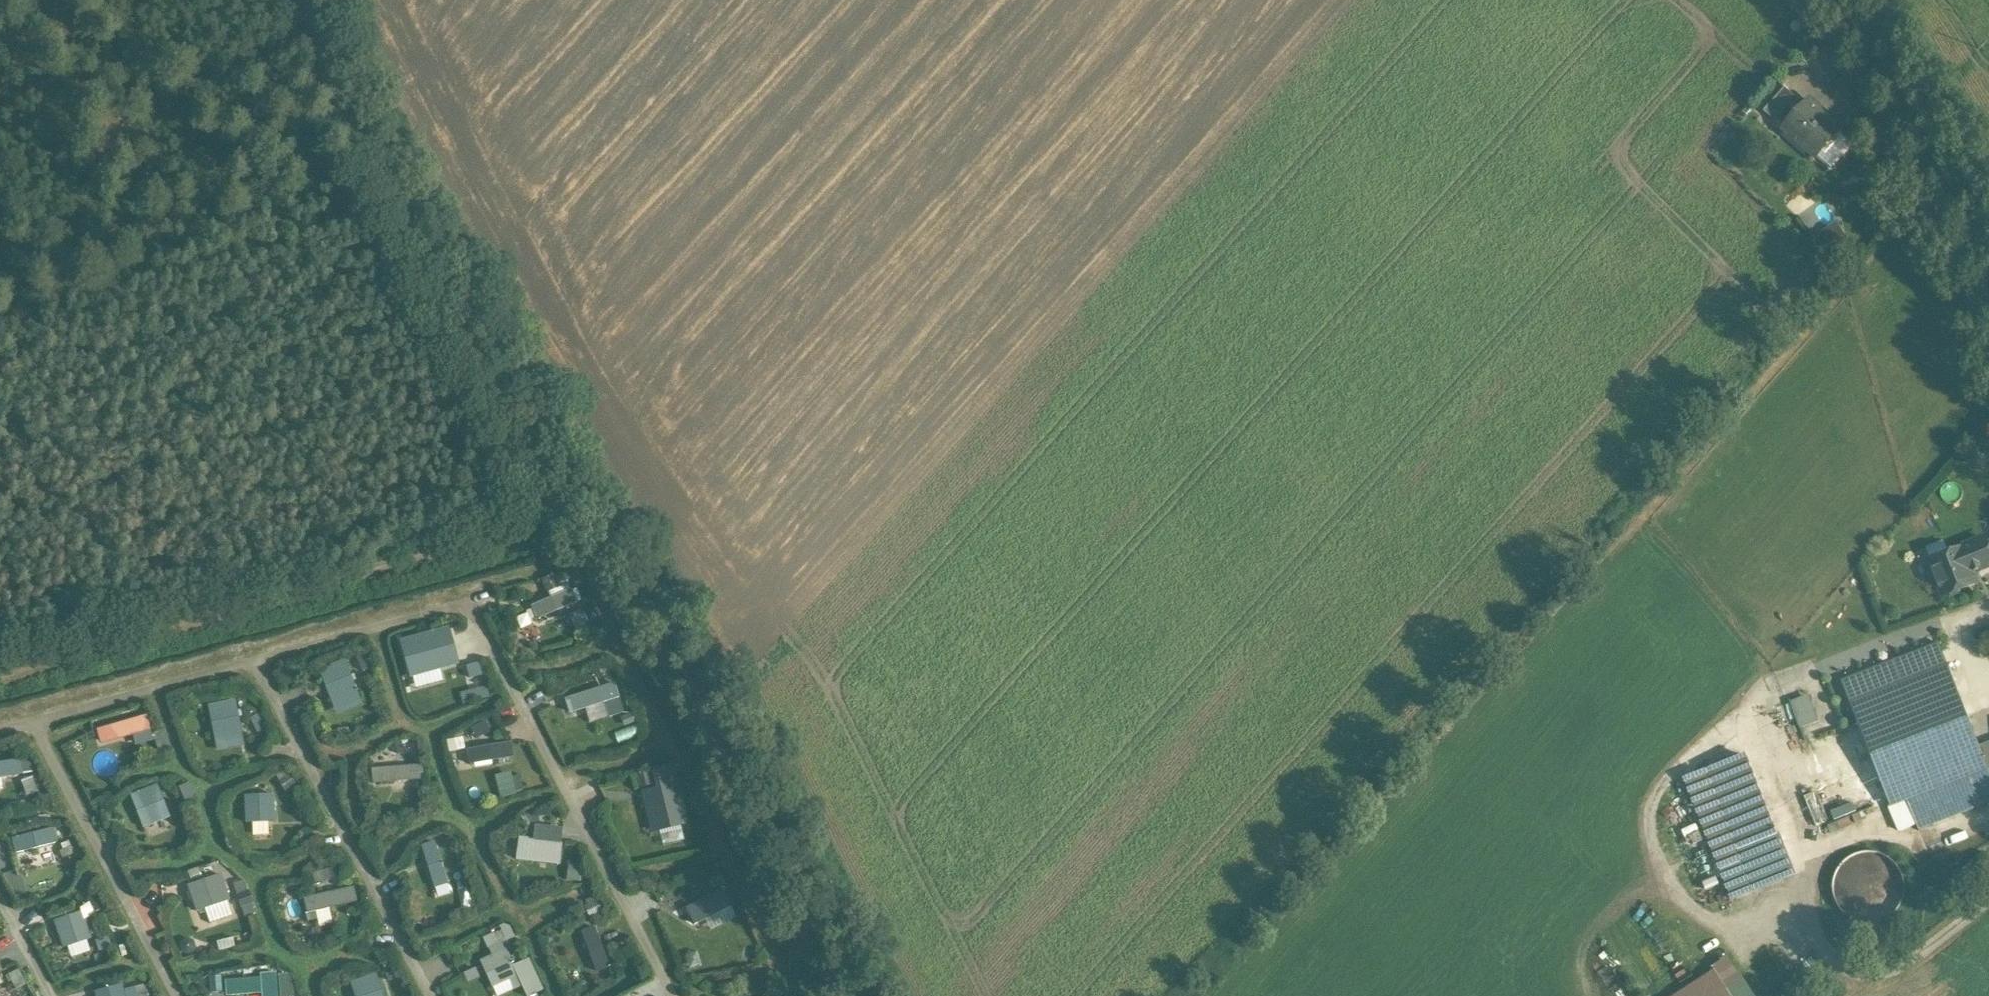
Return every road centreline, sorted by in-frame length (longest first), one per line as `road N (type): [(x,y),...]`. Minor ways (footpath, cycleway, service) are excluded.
road 1 (track): [(283,0),(545,516)]
road 2 (track): [(545,516),(0,683)]
road 3 (unclassified): [(1794,0),(1850,66),(1924,187),(1988,329)]

